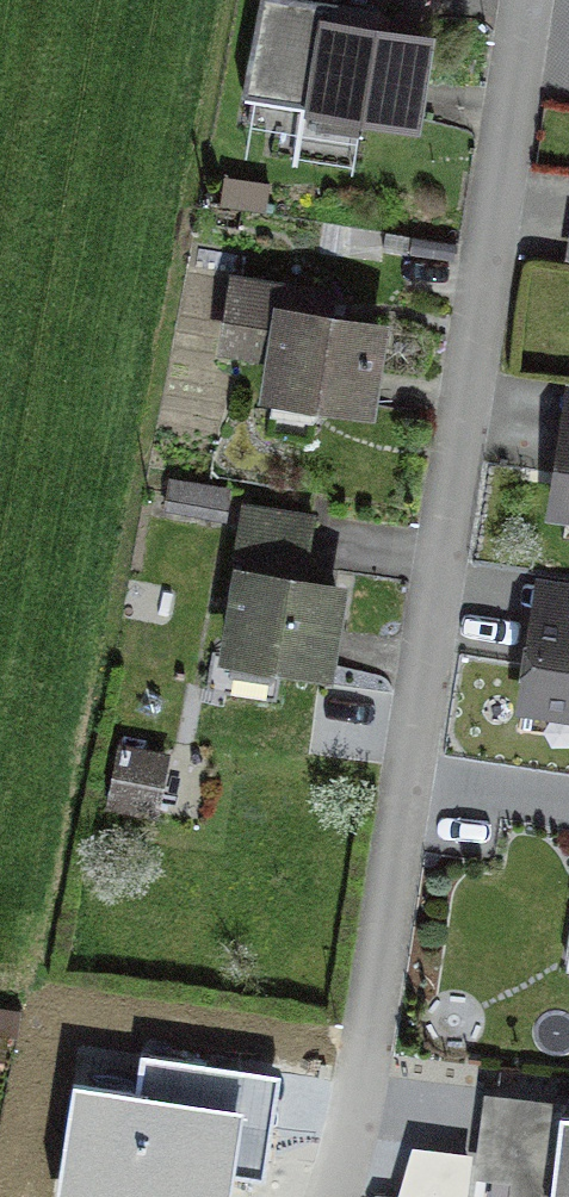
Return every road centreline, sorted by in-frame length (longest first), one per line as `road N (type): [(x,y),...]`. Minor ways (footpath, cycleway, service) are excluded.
road 1 (residential): [(508,0),(464,231),(348,1049),(314,1196)]

